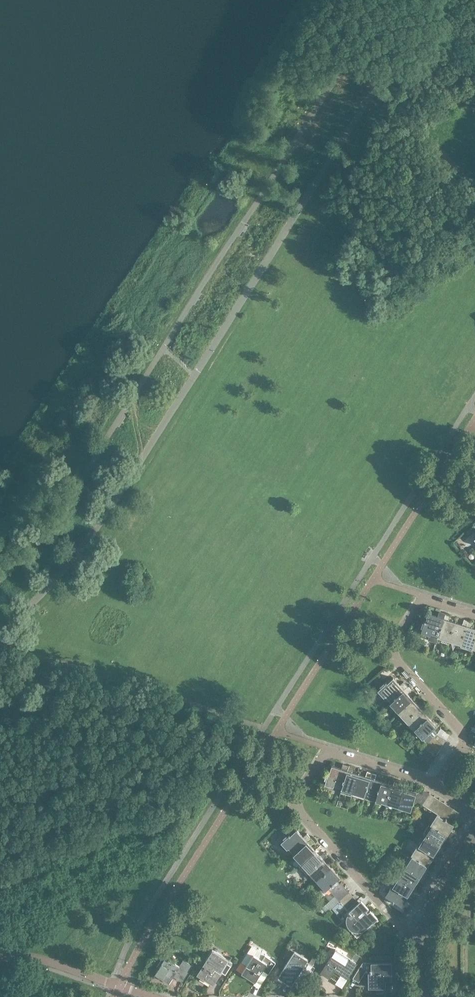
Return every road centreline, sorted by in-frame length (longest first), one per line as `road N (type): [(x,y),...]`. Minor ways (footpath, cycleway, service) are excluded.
road 1 (residential): [(438,787),(330,748),(299,795),(299,807),(382,904),(424,926)]
road 2 (residential): [(474,612),(423,596),(390,649),(466,738),(438,787)]

